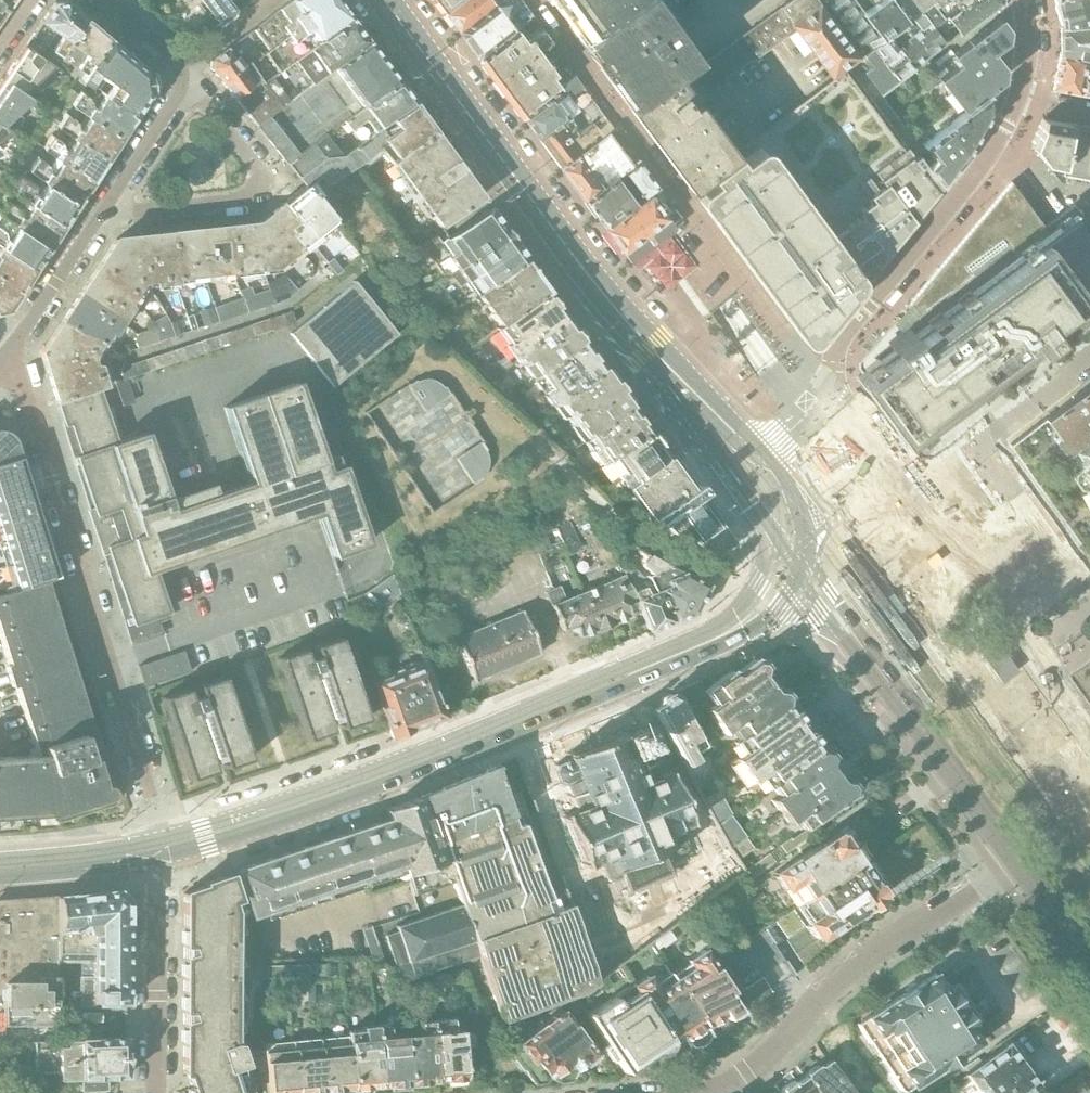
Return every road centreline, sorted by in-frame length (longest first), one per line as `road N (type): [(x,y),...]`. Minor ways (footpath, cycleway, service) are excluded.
road 1 (secondary): [(163,847),(332,795),(697,651)]
road 2 (residential): [(1,365),(31,401),(163,847)]
road 3 (residential): [(838,373),(815,363),(792,337),(536,0)]
road 4 (residential): [(722,1092),(760,1069),(825,995),(1021,858)]
road 5 (secondary): [(597,285),(385,0)]
road 6 (residential): [(838,373),(845,340),(983,177),(1027,103)]
road 7 (residential): [(105,209),(124,215),(244,207),(276,175),(184,70)]
road 8 (secondary): [(850,479),(730,397),(597,285)]
road 9 (secondary): [(597,285),(701,445),(786,531)]
road 10 (residential): [(1033,551),(1028,512),(981,443),(1089,360)]
road 11 (residential): [(157,1092),(163,847)]
road 12 (tertiary): [(1021,858),(914,717)]
road 13 (residential): [(1089,737),(1015,636),(1019,586)]
road 14 (secondary): [(0,869),(163,847)]
road 15 (residential): [(105,209),(179,101),(184,70)]
road 16 (residential): [(19,340),(105,209)]
road 17 (secondary): [(697,651),(785,621),(814,599)]
road 18 (tertiary): [(850,608),(876,678),(914,717)]
road 19 (secondary): [(785,562),(753,613),(697,651)]
road 20 (residential): [(1033,551),(912,532)]
road 21 (tertiary): [(914,717),(893,667),(881,600)]

